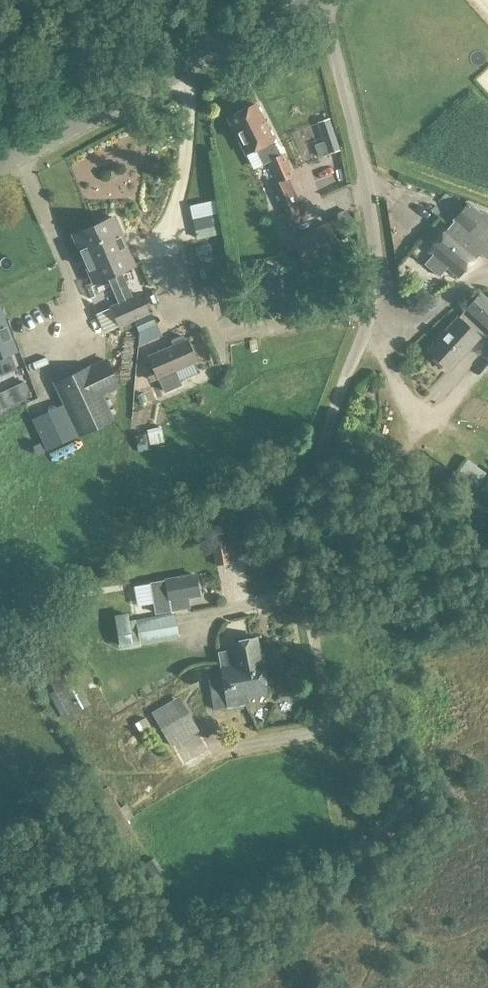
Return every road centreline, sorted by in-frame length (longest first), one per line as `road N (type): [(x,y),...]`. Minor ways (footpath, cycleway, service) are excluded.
road 1 (unclassified): [(327,728),(305,571),(330,411),(378,272),(362,166),(317,0)]
road 2 (unclassified): [(0,162),(307,0)]

